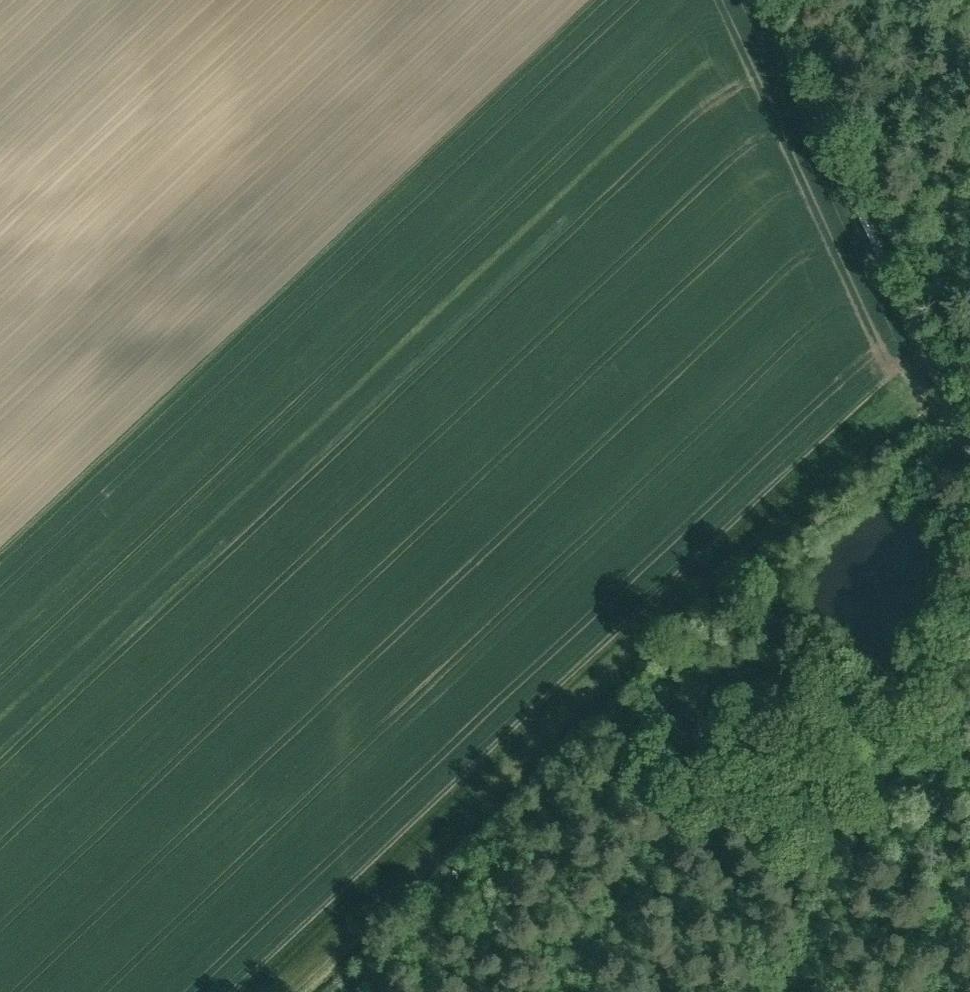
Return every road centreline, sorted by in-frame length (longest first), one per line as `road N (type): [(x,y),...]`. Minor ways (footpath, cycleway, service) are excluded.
road 1 (unclassified): [(969,412),(781,0)]

